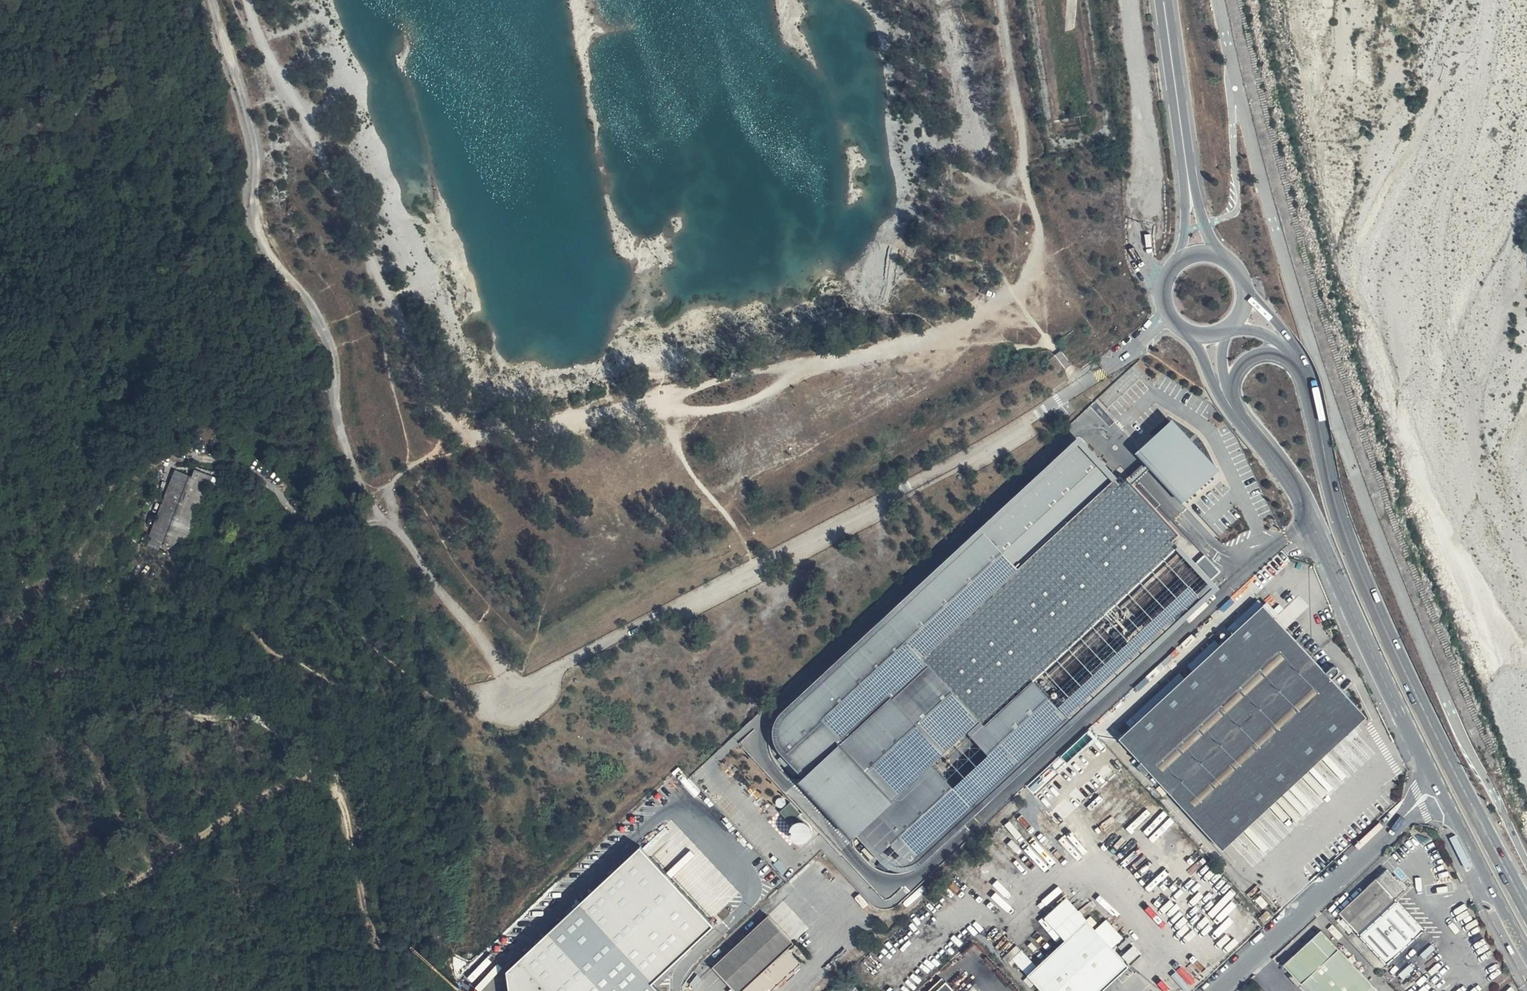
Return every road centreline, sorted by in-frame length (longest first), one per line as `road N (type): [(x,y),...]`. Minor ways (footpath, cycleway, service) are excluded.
road 1 (track): [(1004,0),(1040,245),(1006,307),(915,346),(808,368),(740,407),(606,416),(486,445),(463,443),(428,393),(370,239),(248,0)]
road 2 (track): [(211,0),(254,148),(249,218),(260,248),(326,340),(341,434),(381,513),(515,693)]
road 3 (primary): [(1526,908),(1367,586),(1337,511),(1307,379)]
road 4 (tertiary): [(1438,789),(1298,493),(1232,407)]
road 5 (track): [(311,764),(0,931)]
road 6 (unclassified): [(1216,990),(1438,789)]
road 7 (track): [(1166,288),(1138,243),(1151,162),(1131,0)]
road 8 (track): [(404,990),(363,892),(343,797),(311,764)]
road 9 (track): [(808,368),(769,369),(606,416)]
road 10 (tertiary): [(1438,789),(1526,956)]
road 11 (primary): [(1188,175),(1164,0)]

